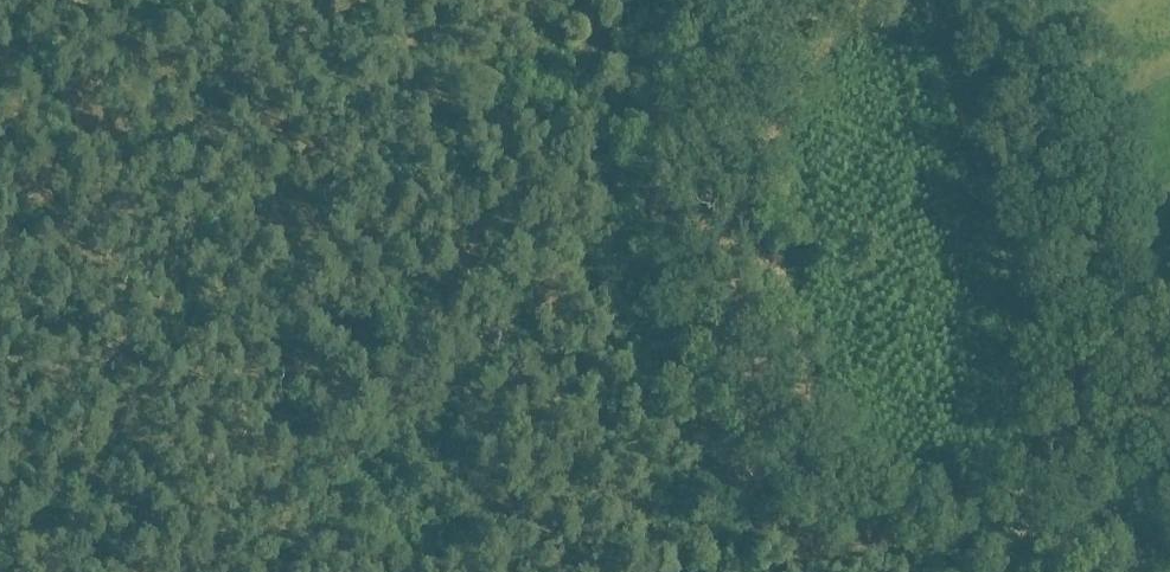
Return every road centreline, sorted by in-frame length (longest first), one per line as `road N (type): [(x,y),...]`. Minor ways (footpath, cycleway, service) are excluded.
road 1 (unclassified): [(1051,571),(1169,483)]

